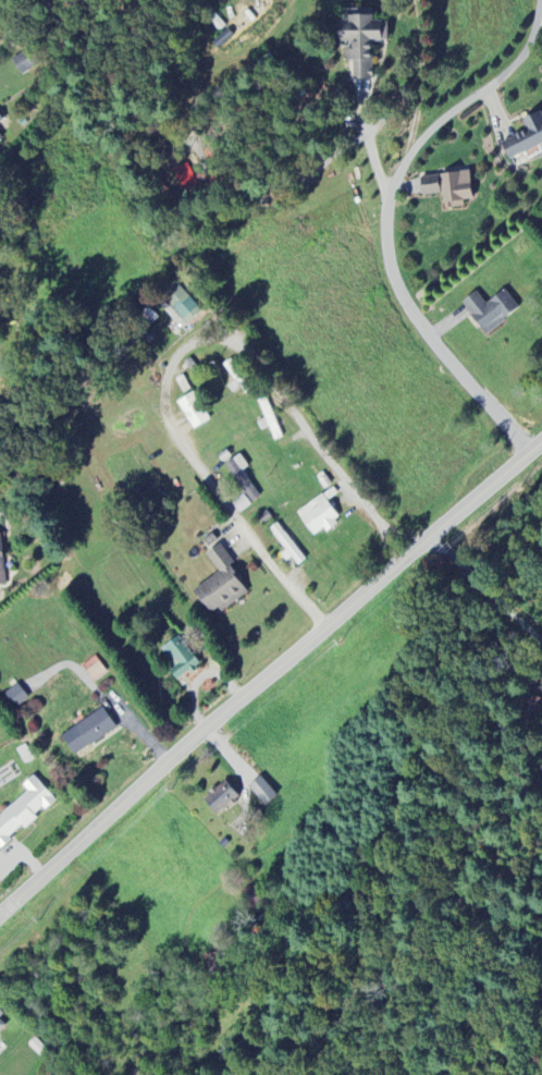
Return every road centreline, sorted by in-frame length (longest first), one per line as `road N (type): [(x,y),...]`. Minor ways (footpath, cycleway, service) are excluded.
road 1 (secondary): [(541,446),(185,747),(0,917)]
road 2 (residential): [(406,560),(252,363),(213,345),(173,358),(159,403),(168,437),(323,633)]
road 3 (residential): [(532,454),(414,317),(389,267),(384,221),(404,159),(435,121),(523,50),(537,0)]

